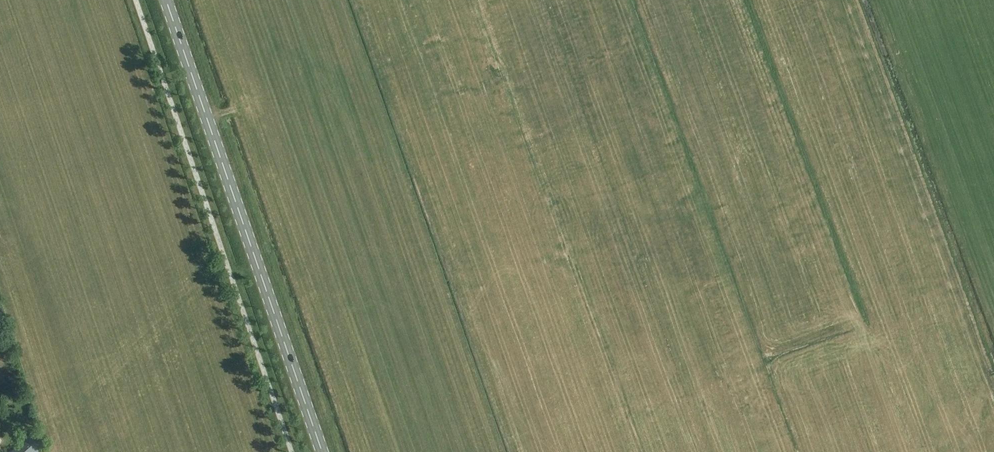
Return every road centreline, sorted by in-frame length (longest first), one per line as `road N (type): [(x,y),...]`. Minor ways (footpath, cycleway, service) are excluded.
road 1 (primary): [(322,451),(166,0)]

